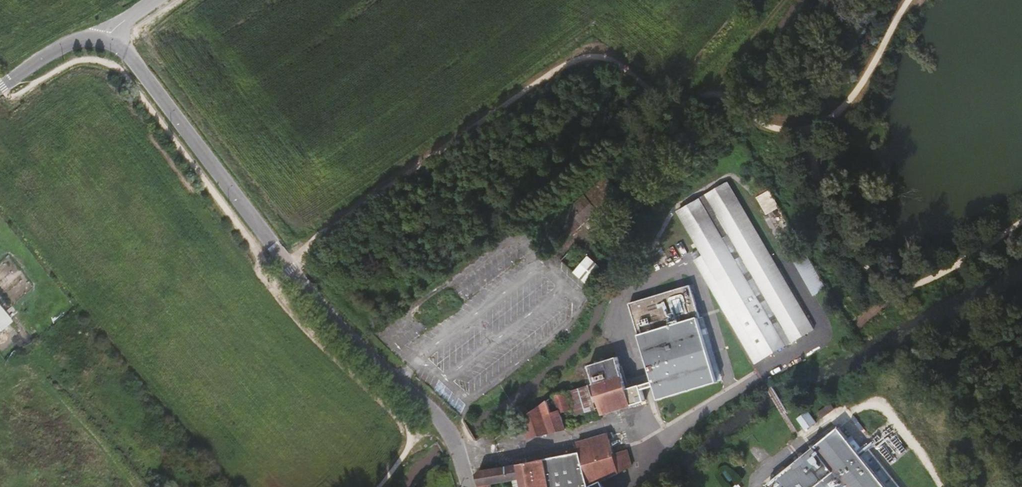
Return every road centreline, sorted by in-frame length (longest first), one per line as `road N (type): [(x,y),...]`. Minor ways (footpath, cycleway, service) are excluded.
road 1 (tertiary): [(102,37),(127,52),(312,294),(438,415),(468,486)]
road 2 (track): [(715,94),(800,0)]

